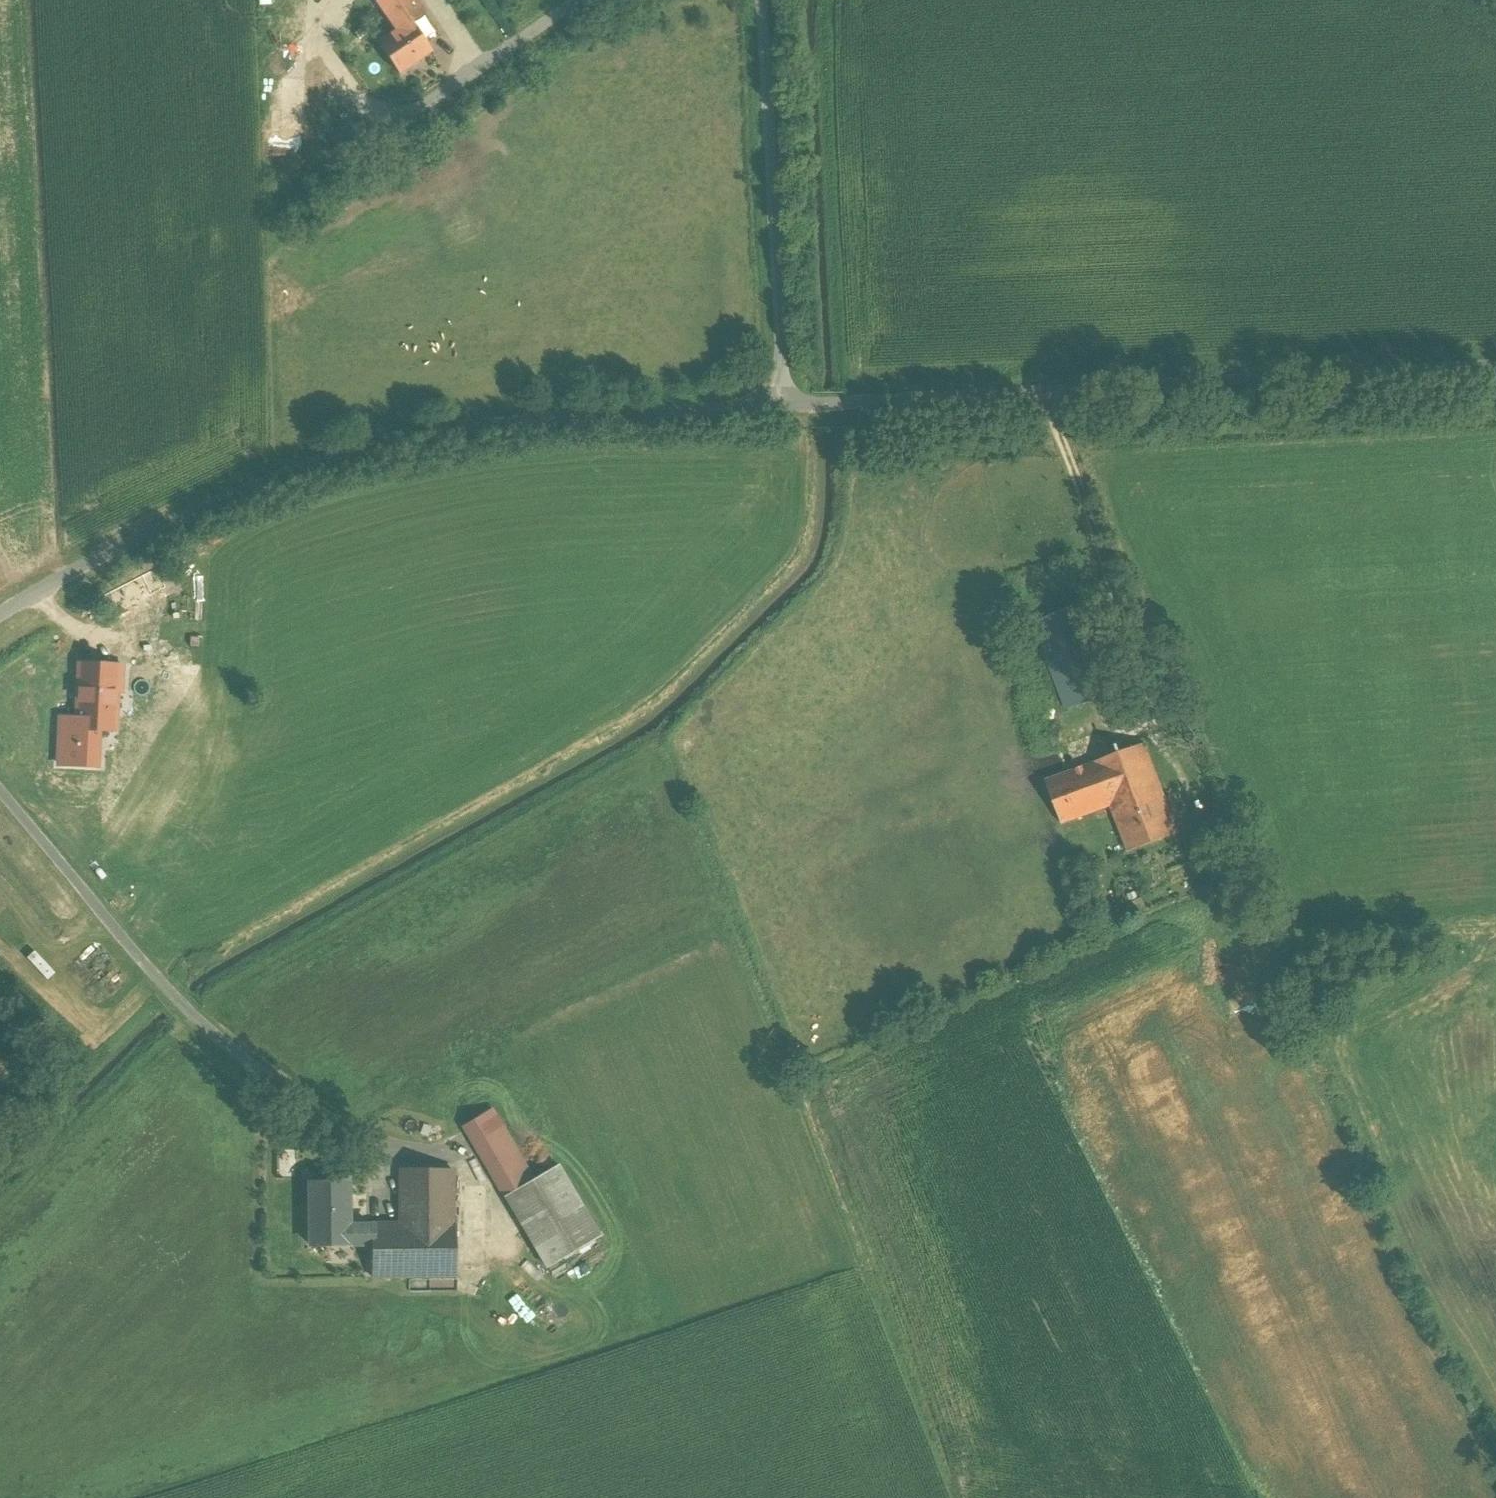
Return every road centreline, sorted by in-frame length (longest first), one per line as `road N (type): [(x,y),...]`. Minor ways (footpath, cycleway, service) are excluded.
road 1 (unclassified): [(779,408),(559,419),(449,432),(357,457),(154,530),(0,620)]
road 2 (unclassified): [(1495,367),(779,408)]
road 3 (unclassified): [(0,789),(192,1017),(362,1138),(396,1150)]
road 4 (unclassified): [(779,408),(763,0)]

